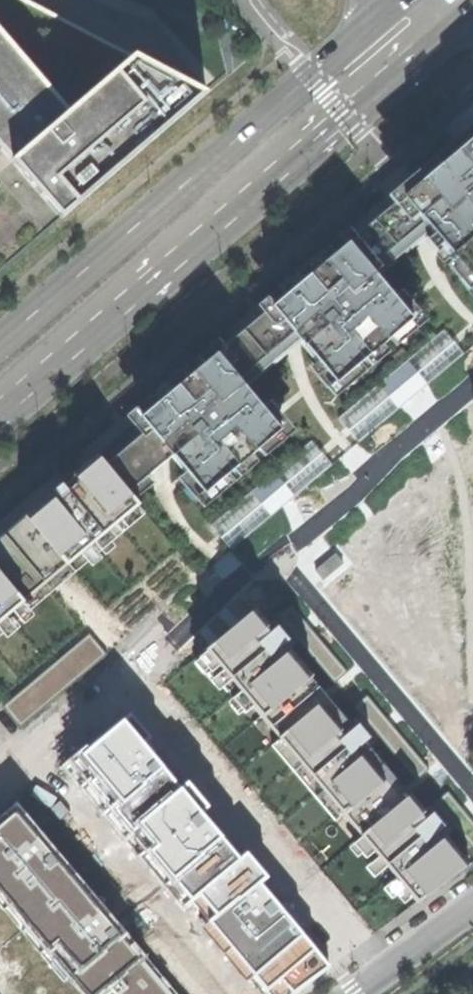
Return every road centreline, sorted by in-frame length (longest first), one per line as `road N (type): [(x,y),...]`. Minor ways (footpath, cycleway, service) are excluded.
road 1 (secondary): [(0,410),(472,9)]
road 2 (secondary): [(399,0),(0,344)]
road 3 (residential): [(472,905),(353,993)]

